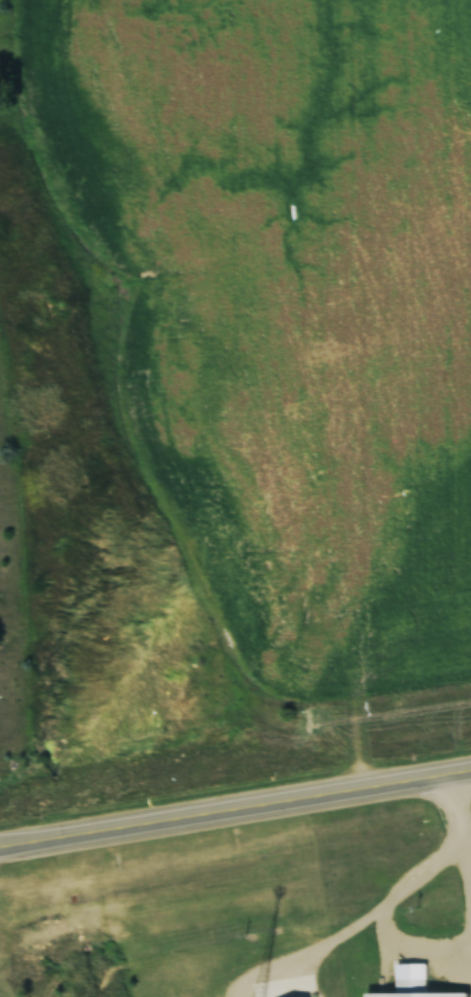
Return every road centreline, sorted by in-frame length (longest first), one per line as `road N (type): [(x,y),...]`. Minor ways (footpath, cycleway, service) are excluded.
road 1 (primary): [(0,845),(470,768)]

